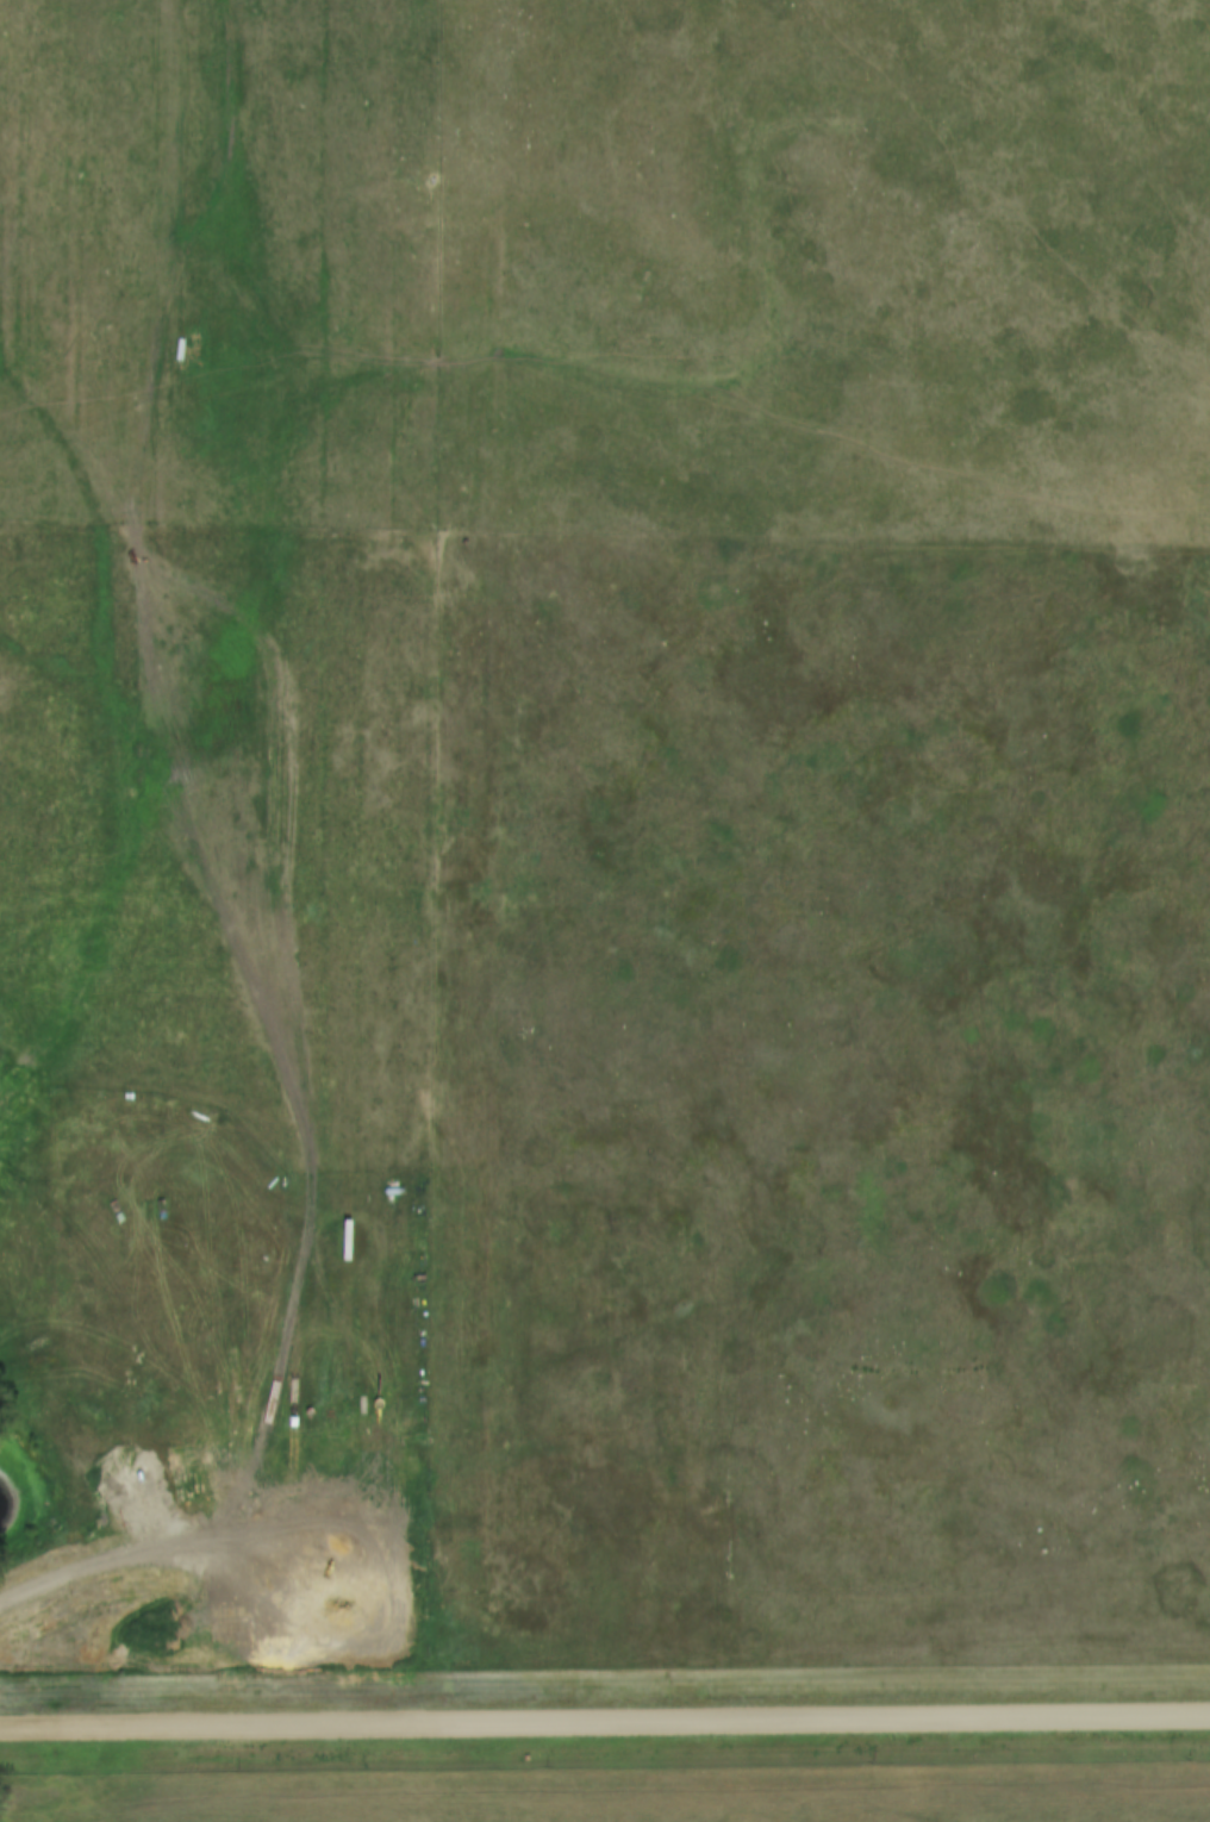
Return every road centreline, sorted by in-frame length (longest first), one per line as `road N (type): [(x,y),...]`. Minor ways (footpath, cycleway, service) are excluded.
road 1 (residential): [(0,1734),(1209,1721)]

